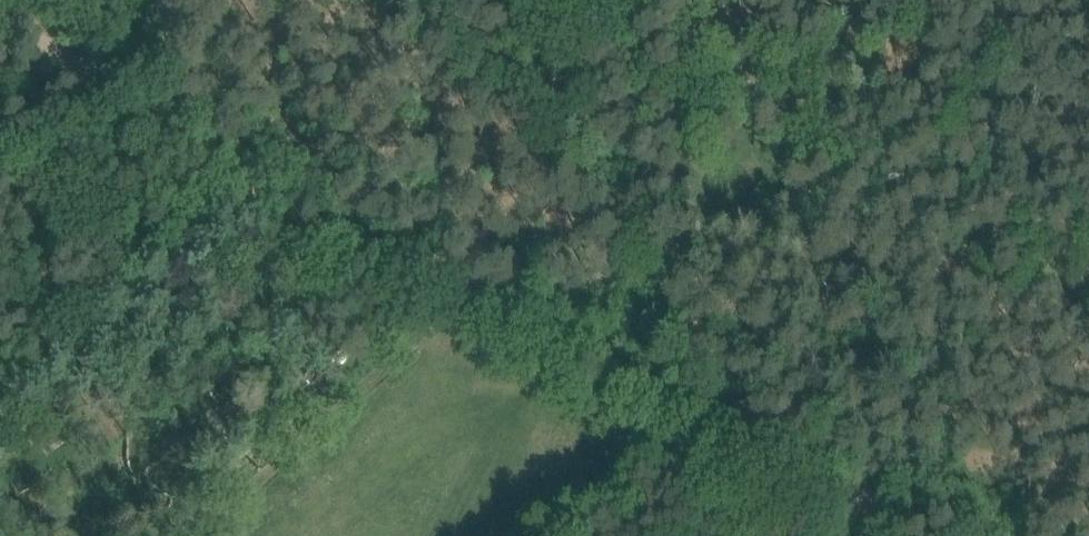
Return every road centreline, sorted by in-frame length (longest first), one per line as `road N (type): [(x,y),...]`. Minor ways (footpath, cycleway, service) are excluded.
road 1 (track): [(981,535),(952,513),(891,499),(845,503),(801,449),(700,380),(320,195),(133,76),(34,0)]

